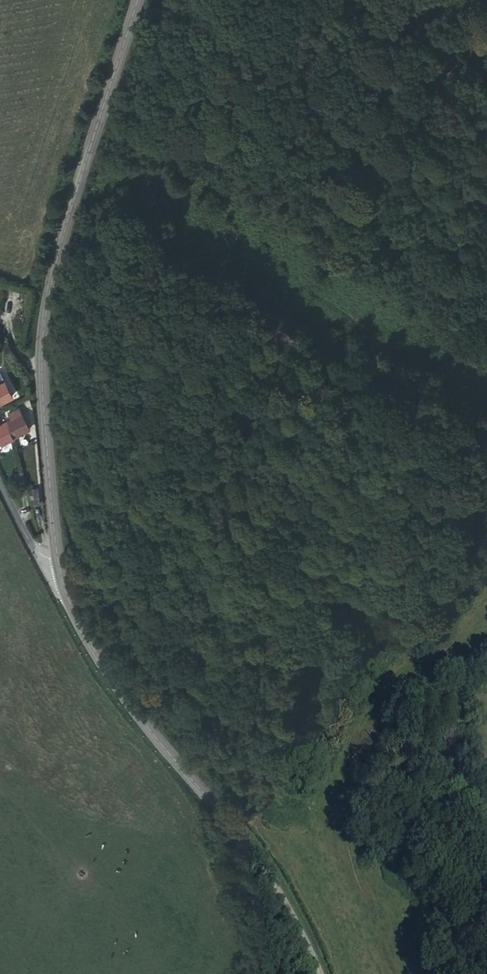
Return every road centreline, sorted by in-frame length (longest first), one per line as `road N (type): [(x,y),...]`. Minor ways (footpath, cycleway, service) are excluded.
road 1 (tertiary): [(56,585),(43,305),(136,0)]
road 2 (tertiary): [(317,973),(260,866),(120,692),(56,585)]

